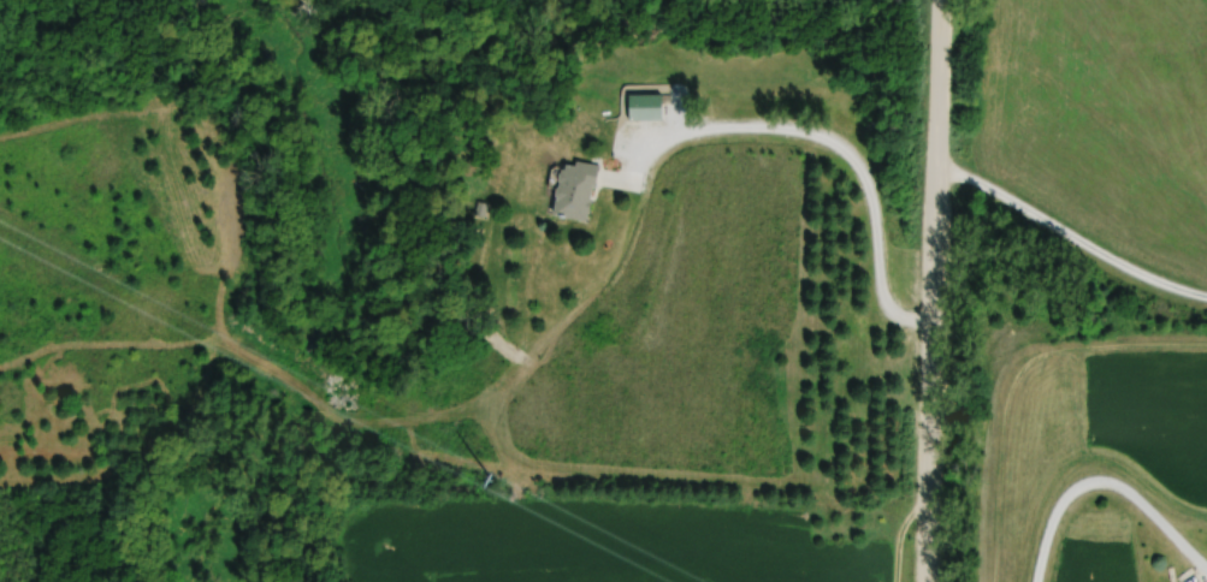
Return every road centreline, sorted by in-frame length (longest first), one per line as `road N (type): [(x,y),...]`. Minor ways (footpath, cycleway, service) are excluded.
road 1 (residential): [(929,581),(943,0)]

